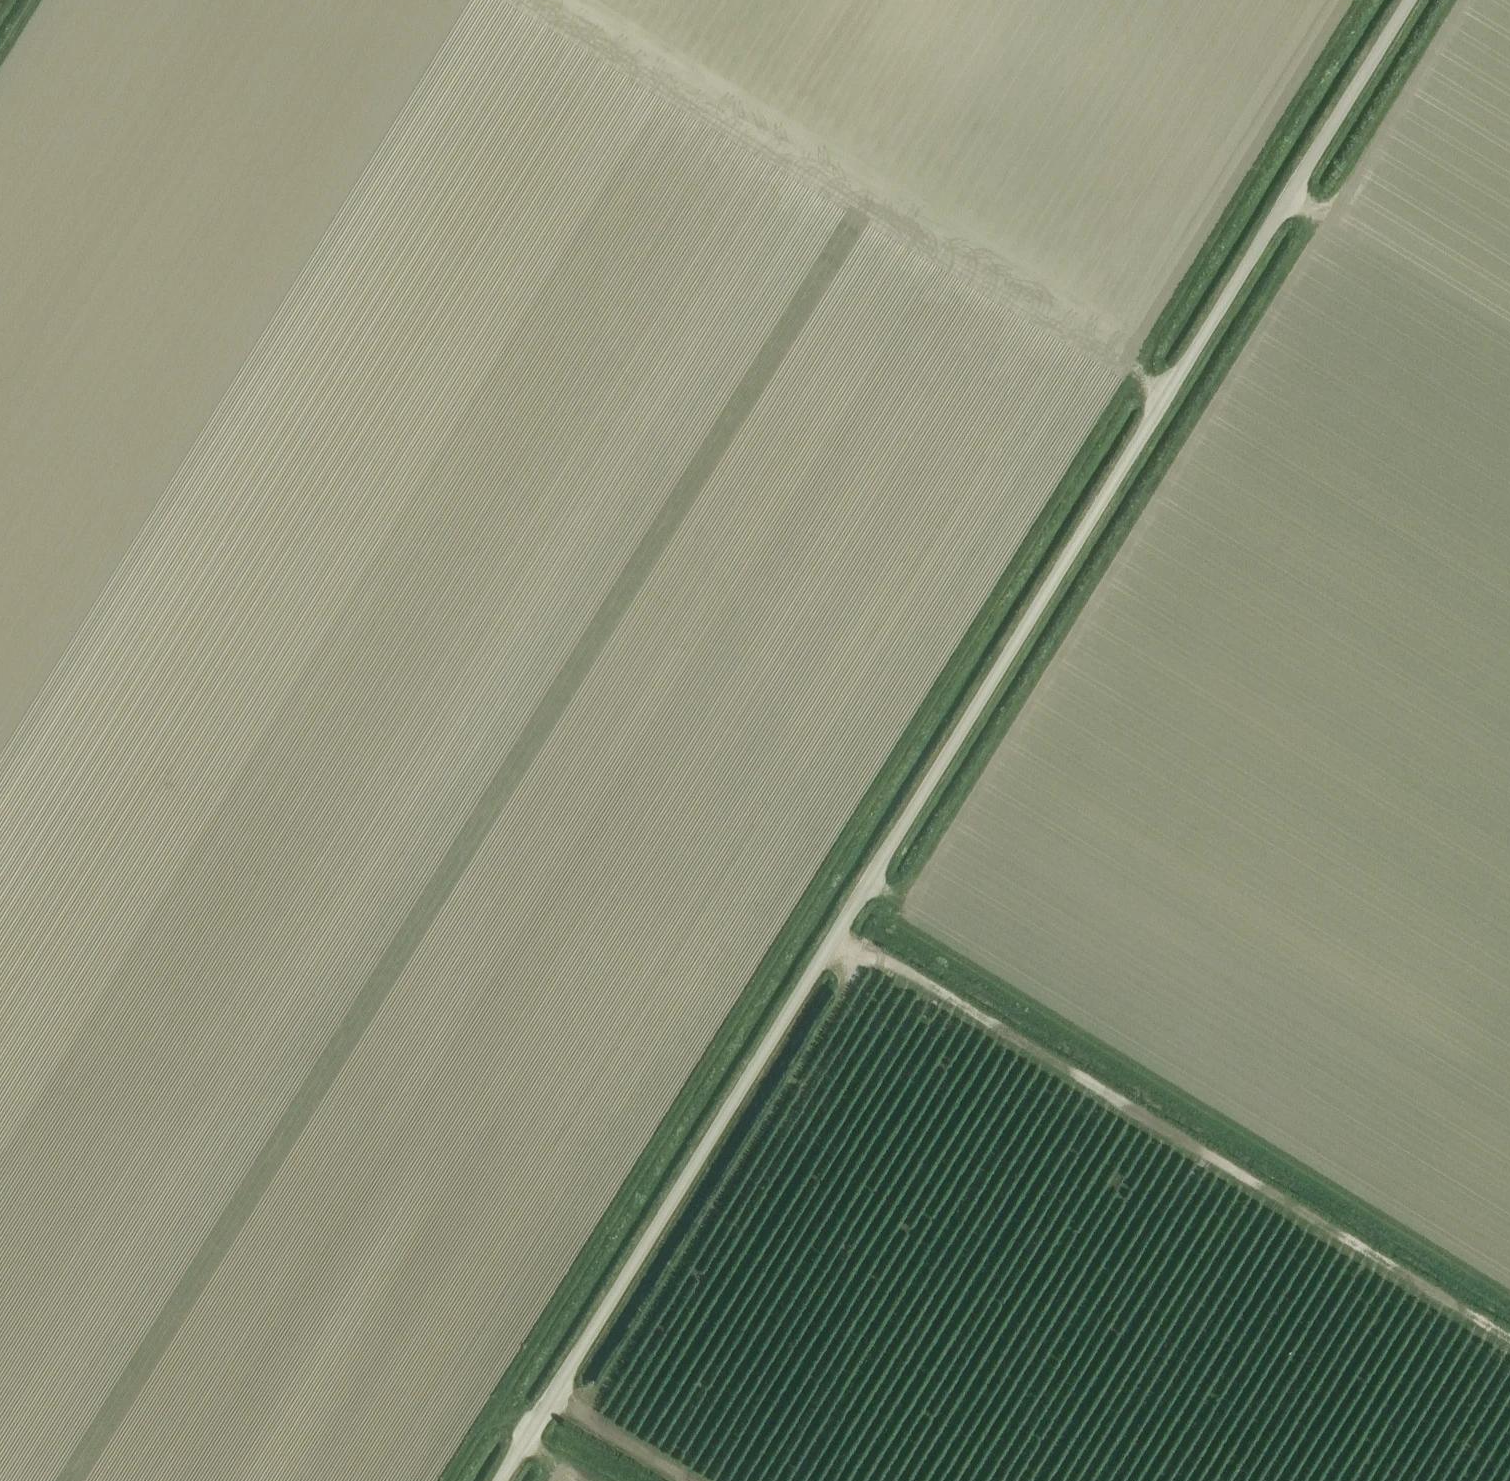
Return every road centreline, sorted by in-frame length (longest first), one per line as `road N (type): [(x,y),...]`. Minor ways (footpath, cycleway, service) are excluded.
road 1 (unclassified): [(499,1480),(1411,0)]

